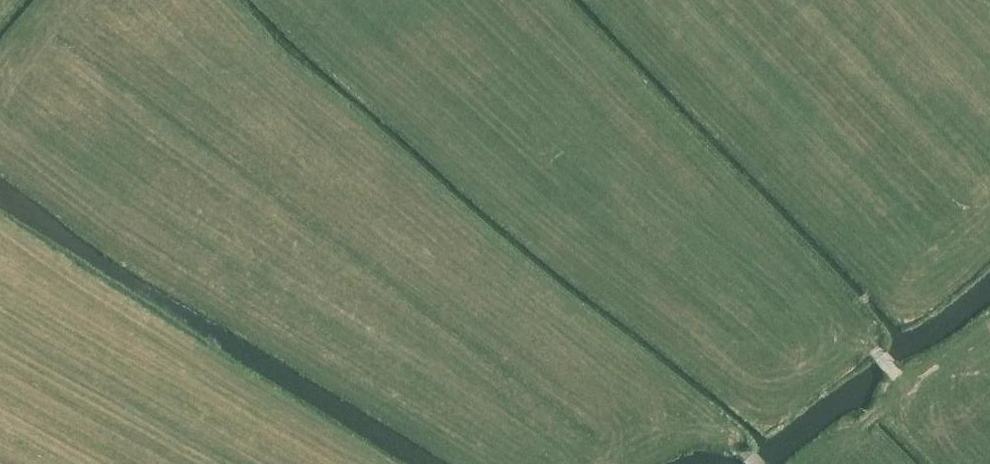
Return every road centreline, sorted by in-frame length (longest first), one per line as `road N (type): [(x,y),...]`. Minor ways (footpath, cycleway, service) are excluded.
road 1 (track): [(753,463),(397,305)]
road 2 (track): [(825,463),(863,423),(908,395),(904,380),(879,351),(754,292)]
road 3 (track): [(989,328),(908,395),(981,463)]

